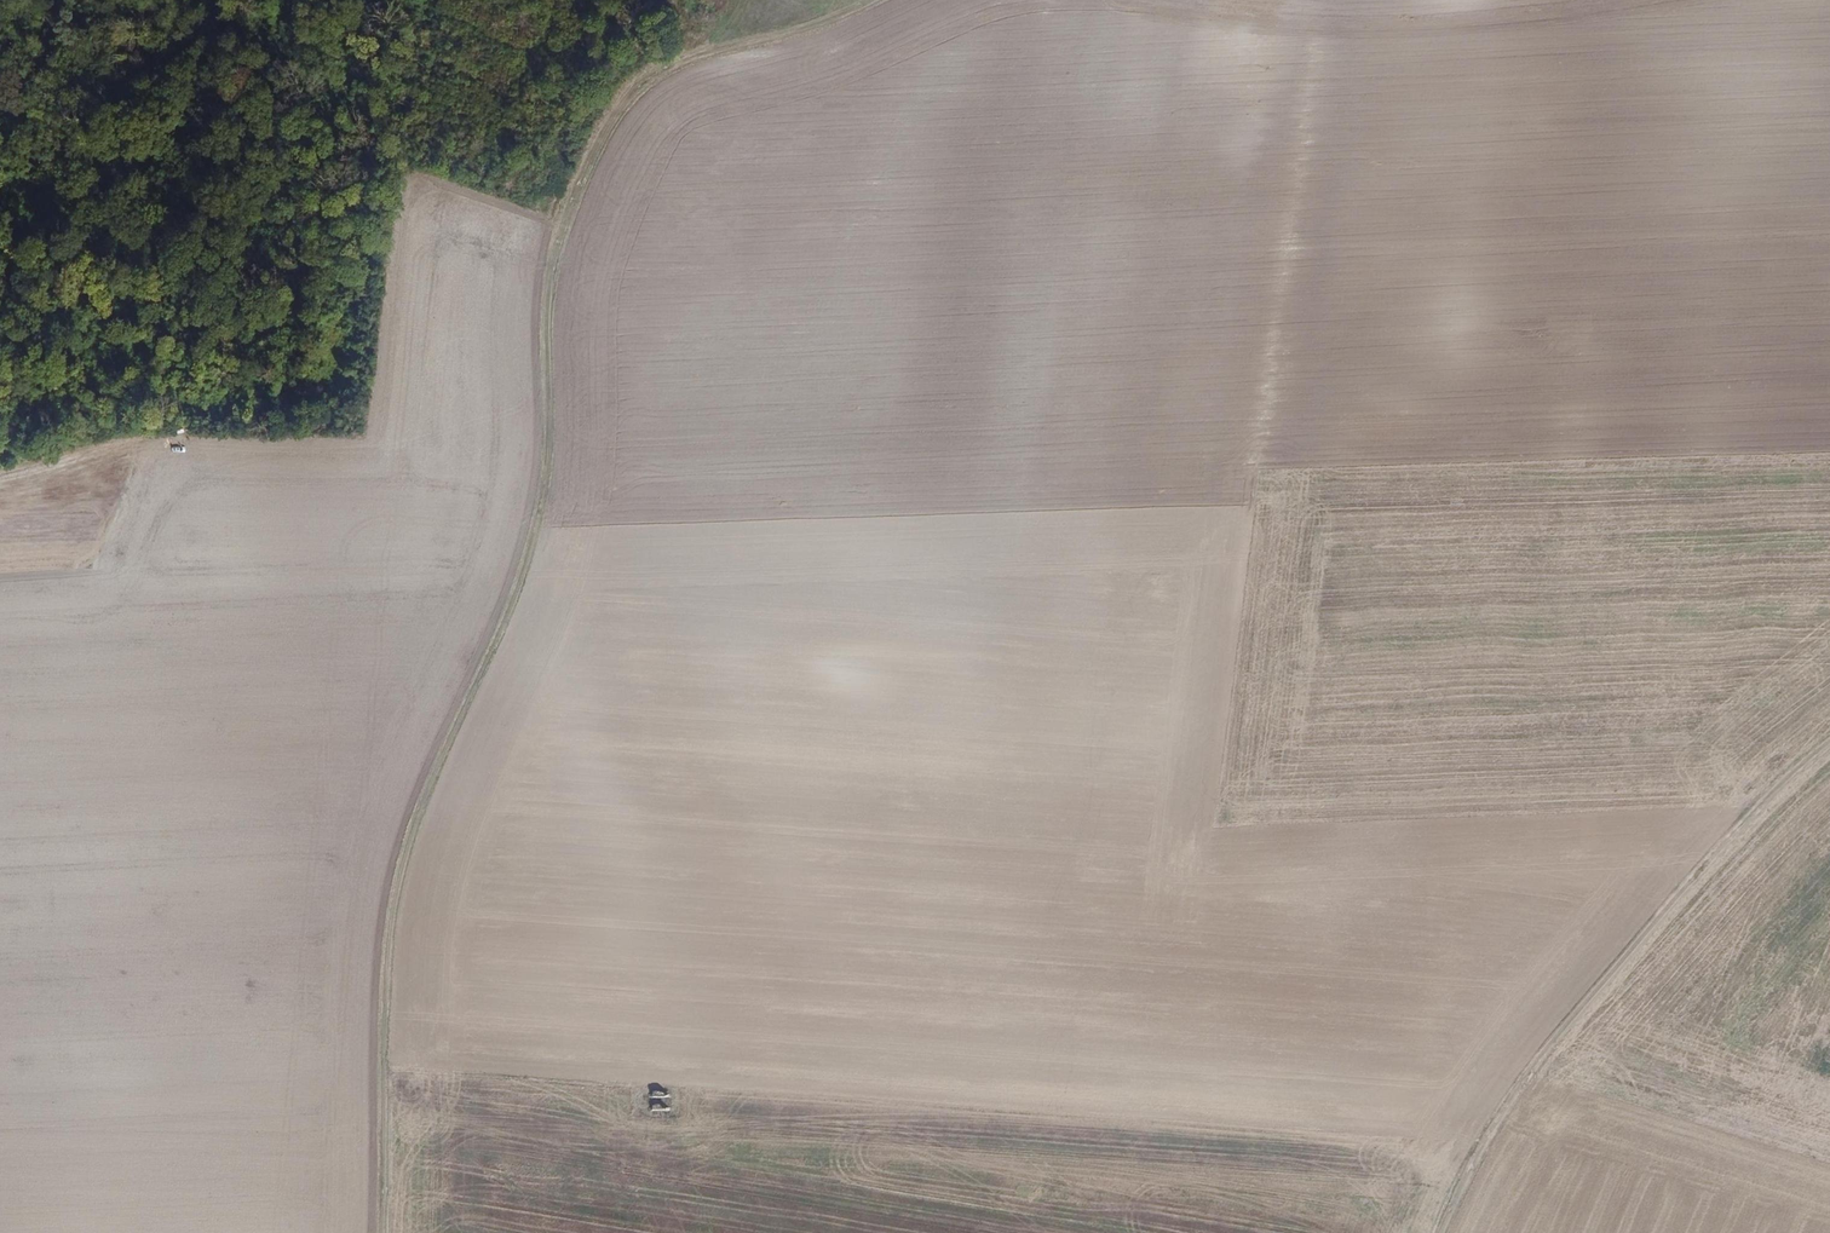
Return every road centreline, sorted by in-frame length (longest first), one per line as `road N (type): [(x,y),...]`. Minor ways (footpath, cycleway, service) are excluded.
road 1 (track): [(874,0),(796,34),(664,72),(625,107),(559,235),(545,303),(547,453),(527,550),(415,823),(394,897),(384,978),(379,1232)]
road 2 (track): [(1829,742),(1749,816),(1510,1099),(1438,1232)]
road 3 (track): [(0,484),(152,446)]

